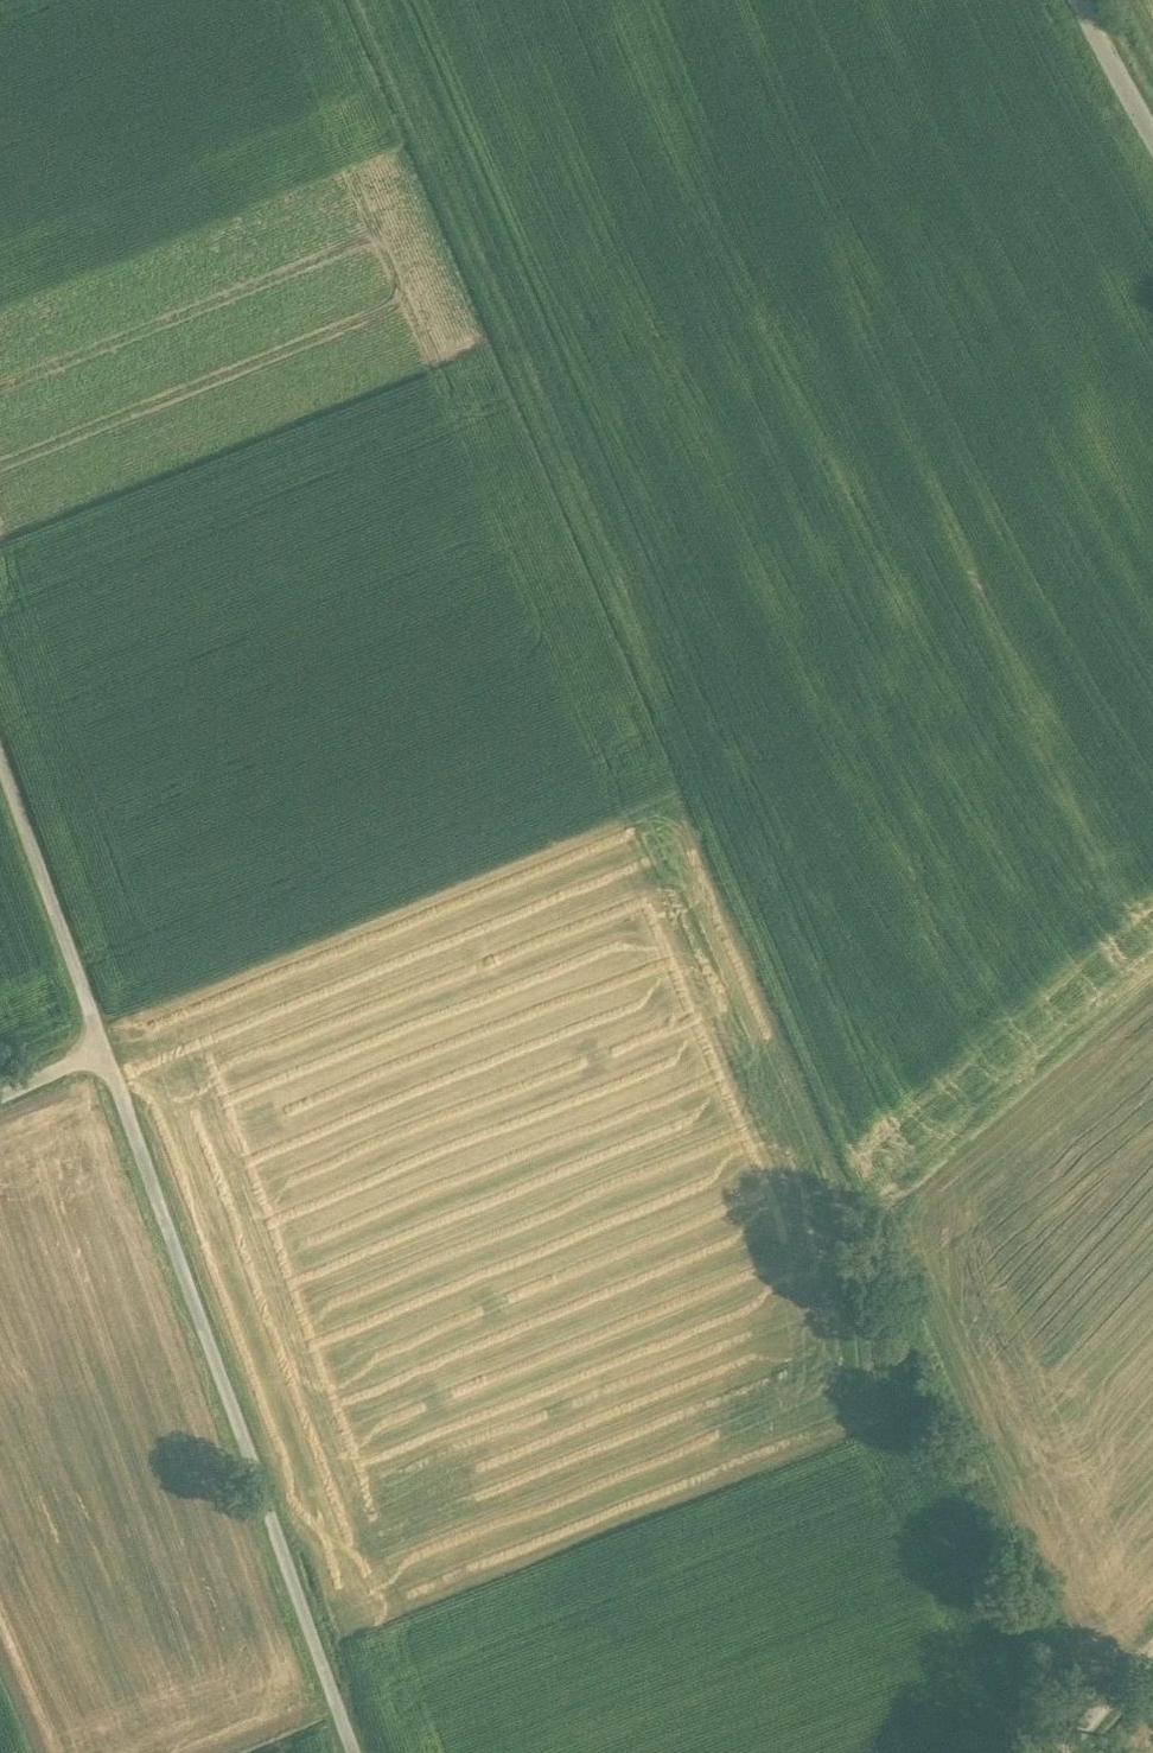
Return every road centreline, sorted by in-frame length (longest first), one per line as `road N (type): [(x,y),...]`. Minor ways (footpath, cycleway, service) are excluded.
road 1 (unclassified): [(356,1752),(0,759)]
road 2 (unclassified): [(1152,136),(1079,0)]
road 3 (track): [(1152,1654),(1063,1752)]

